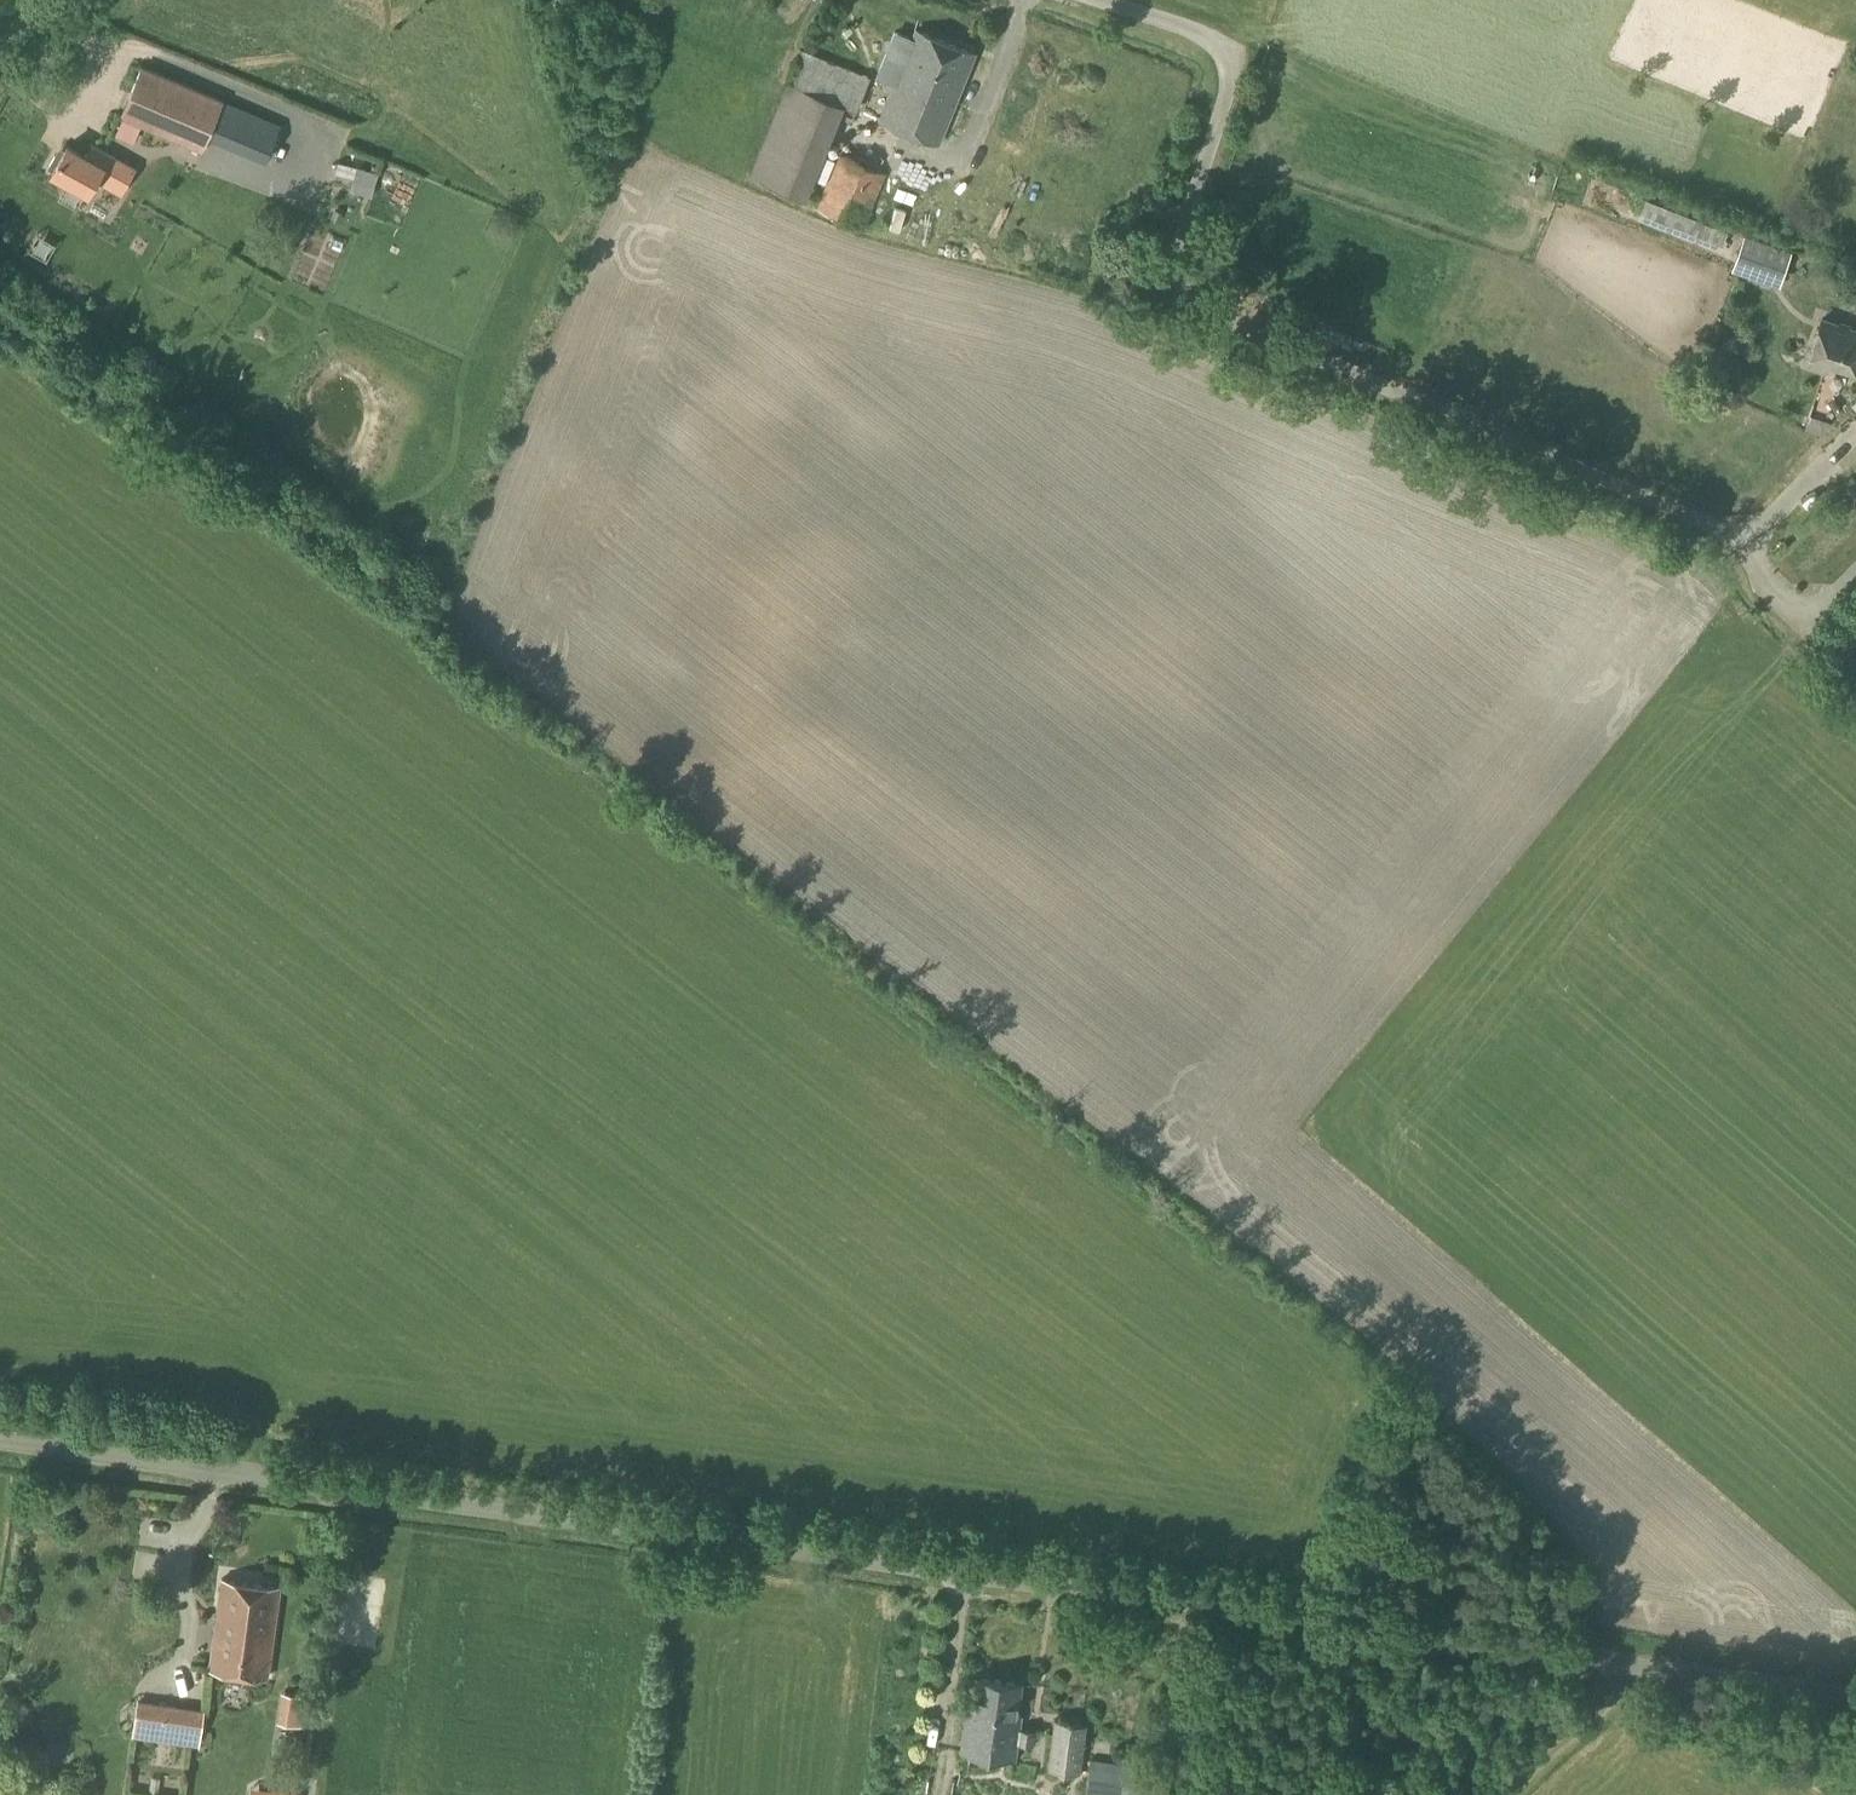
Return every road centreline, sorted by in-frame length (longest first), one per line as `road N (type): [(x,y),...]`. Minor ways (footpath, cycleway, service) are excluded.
road 1 (unclassified): [(1855,1697),(0,1440)]
road 2 (unclassified): [(1795,633),(1754,596),(1733,542),(1713,527),(1195,308),(1175,287),(1161,228),(1199,98),(1198,50),(1185,34),(1087,0)]

